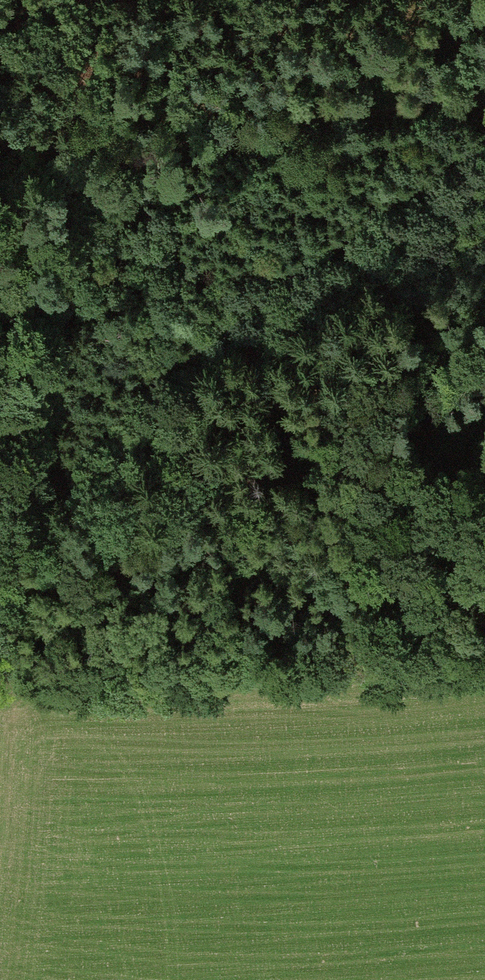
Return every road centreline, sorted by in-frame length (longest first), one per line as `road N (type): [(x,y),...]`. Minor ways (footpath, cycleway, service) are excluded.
road 1 (track): [(484,136),(194,360),(16,520),(0,550)]
road 2 (track): [(0,176),(484,100)]

